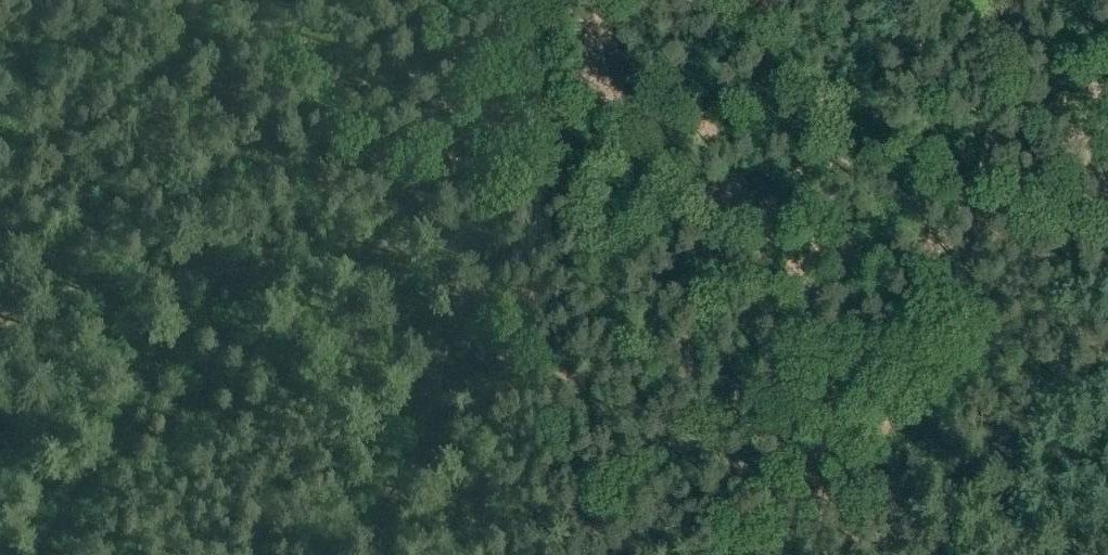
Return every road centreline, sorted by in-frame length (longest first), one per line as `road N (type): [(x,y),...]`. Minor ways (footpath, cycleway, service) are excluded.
road 1 (track): [(977,236),(872,454),(815,519),(752,547),(705,554)]
road 2 (track): [(690,554),(626,520),(564,457),(516,370),(476,244)]
road 3 (track): [(476,244),(532,0)]
road 4 (track): [(984,0),(997,126),(977,236)]

